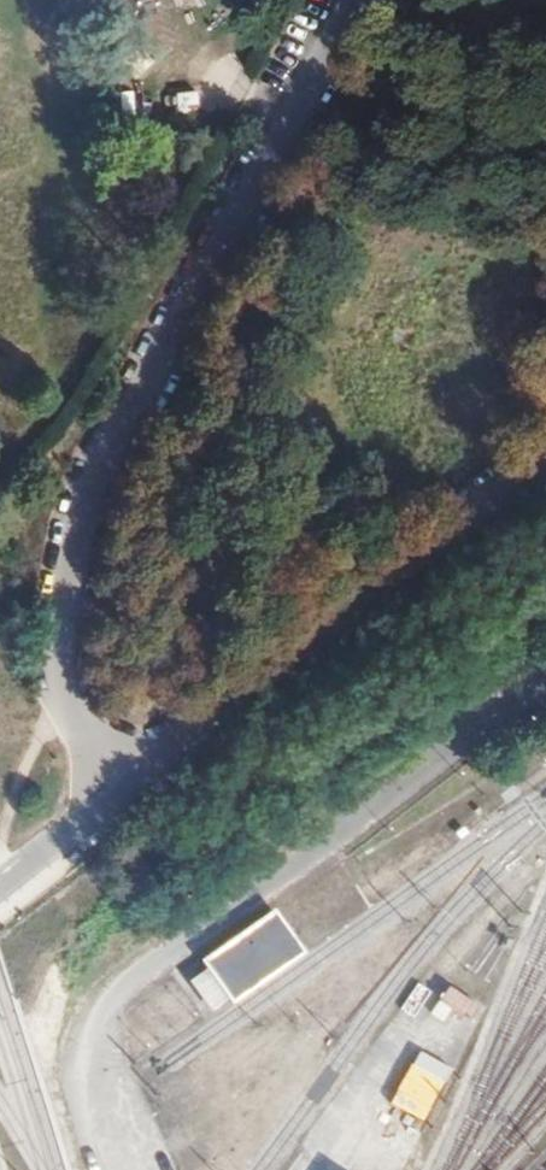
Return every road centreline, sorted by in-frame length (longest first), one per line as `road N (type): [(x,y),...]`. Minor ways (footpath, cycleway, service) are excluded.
road 1 (unclassified): [(351,0),(83,514),(63,622),(63,687),(123,790)]
road 2 (unclassified): [(123,790),(545,454)]
road 3 (unclassified): [(0,883),(123,790)]

